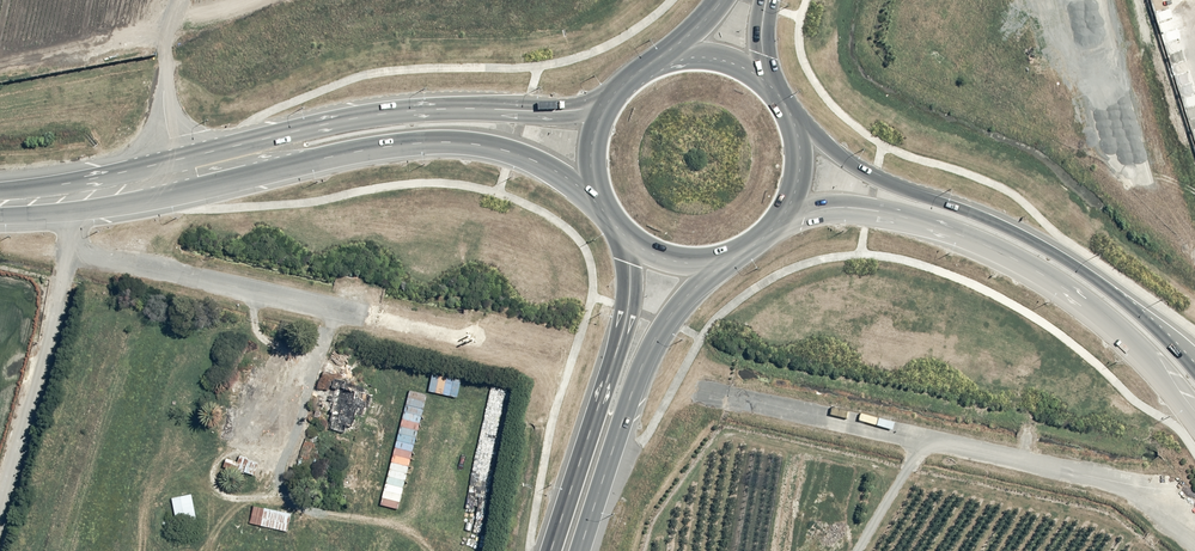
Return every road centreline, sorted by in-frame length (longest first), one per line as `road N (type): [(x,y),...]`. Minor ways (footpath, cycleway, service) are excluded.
road 1 (secondary): [(1194,412),(1089,306),(1007,255),(869,208),(781,218)]
road 2 (track): [(341,308),(277,489),(255,498),(225,482),(220,465),(284,389),(276,347),(255,332),(256,289)]
road 3 (secondary): [(790,123),(875,179),(1060,253),(1194,364)]
road 4 (primary): [(603,208),(573,181),(519,154),(446,142),(192,174)]
road 5 (primary): [(192,174),(304,128),(353,118),(603,105)]
road 6 (trunk): [(550,550),(627,307),(621,233)]
road 7 (trunk): [(722,262),(650,347),(578,550)]
road 8 (primary): [(0,203),(192,174)]
road 9 (track): [(860,550),(929,438)]

